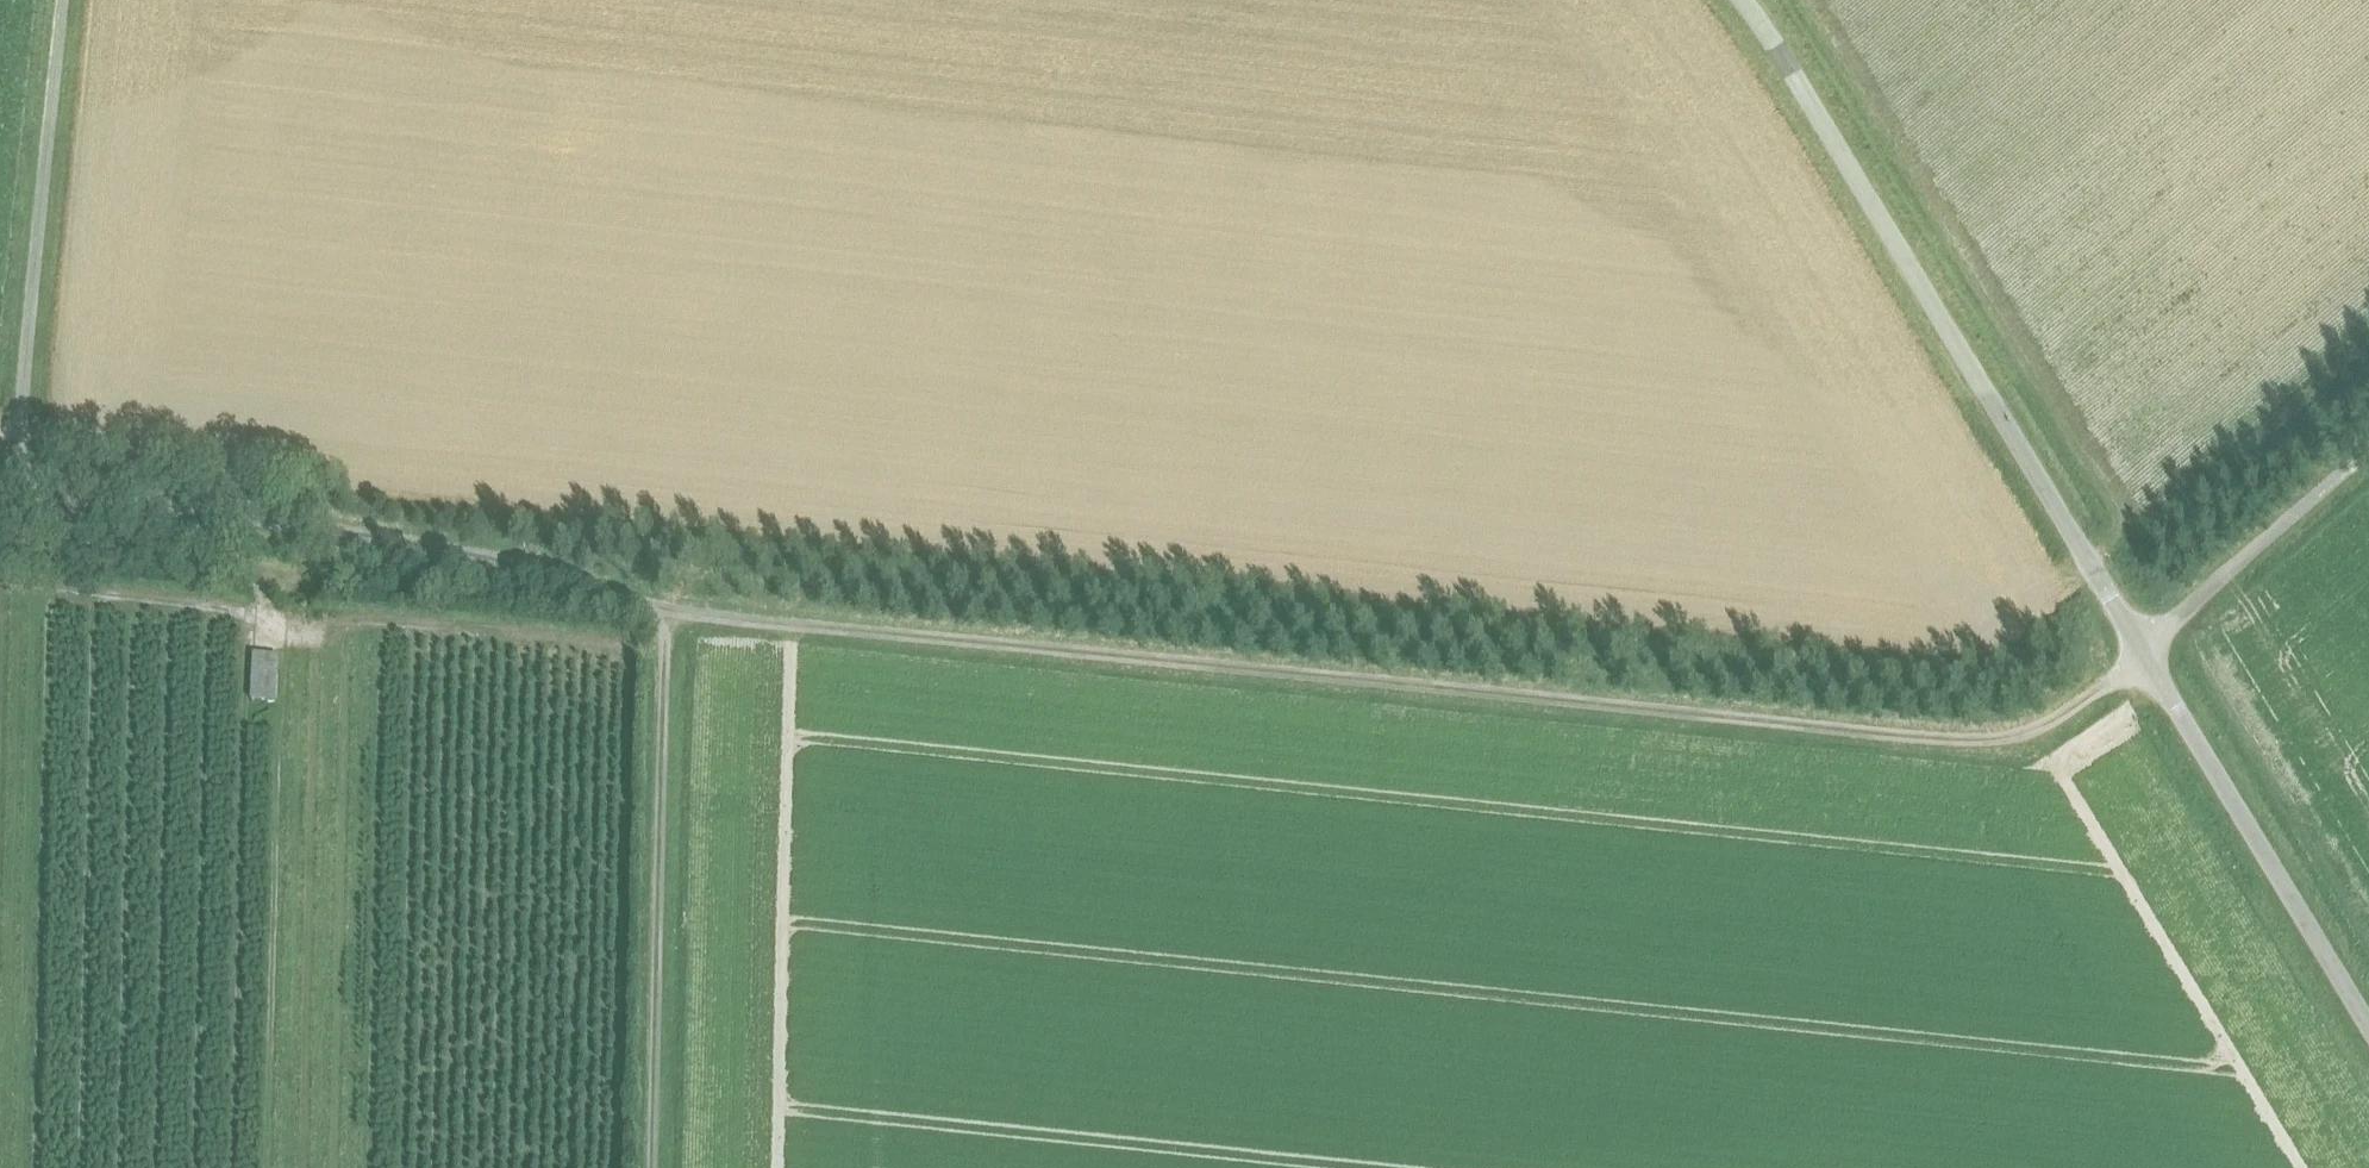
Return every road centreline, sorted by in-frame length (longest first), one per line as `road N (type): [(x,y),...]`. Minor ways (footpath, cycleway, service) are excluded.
road 1 (track): [(0,491),(238,514),(508,561),(662,612),(1950,739),(2036,729),(2085,702),(2141,649)]
road 2 (unclassified): [(2368,1028),(1744,0)]
road 3 (track): [(662,612),(654,1167)]
road 4 (track): [(64,0),(19,491)]
road 5 (track): [(2368,454),(2141,649)]

